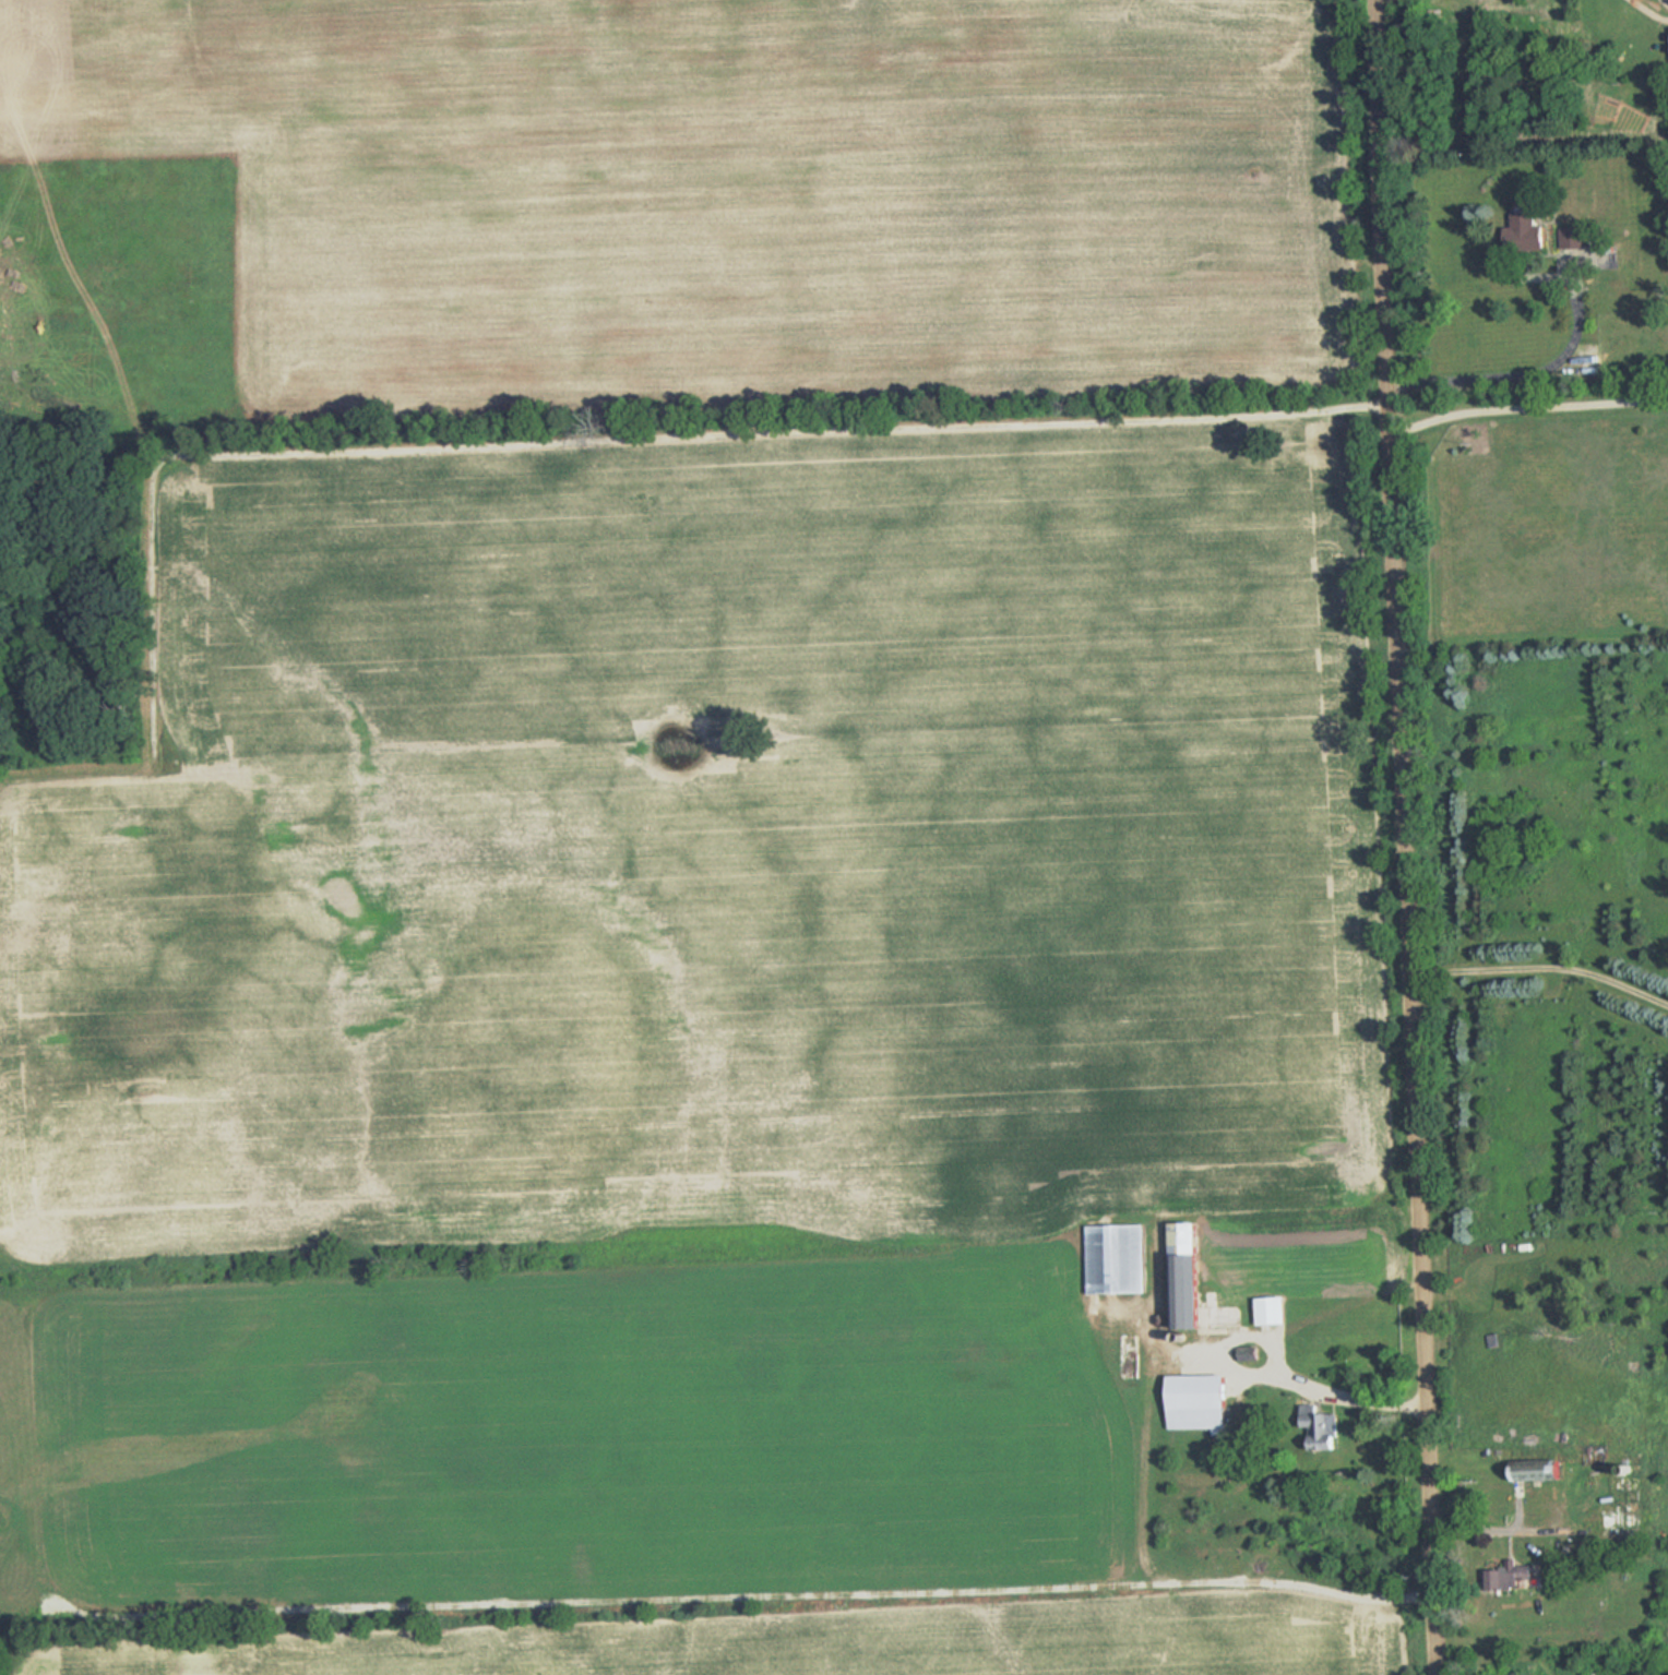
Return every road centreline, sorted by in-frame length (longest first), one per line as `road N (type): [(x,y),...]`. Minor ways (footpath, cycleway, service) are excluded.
road 1 (residential): [(1431,1674),(1374,387),(1372,0)]

